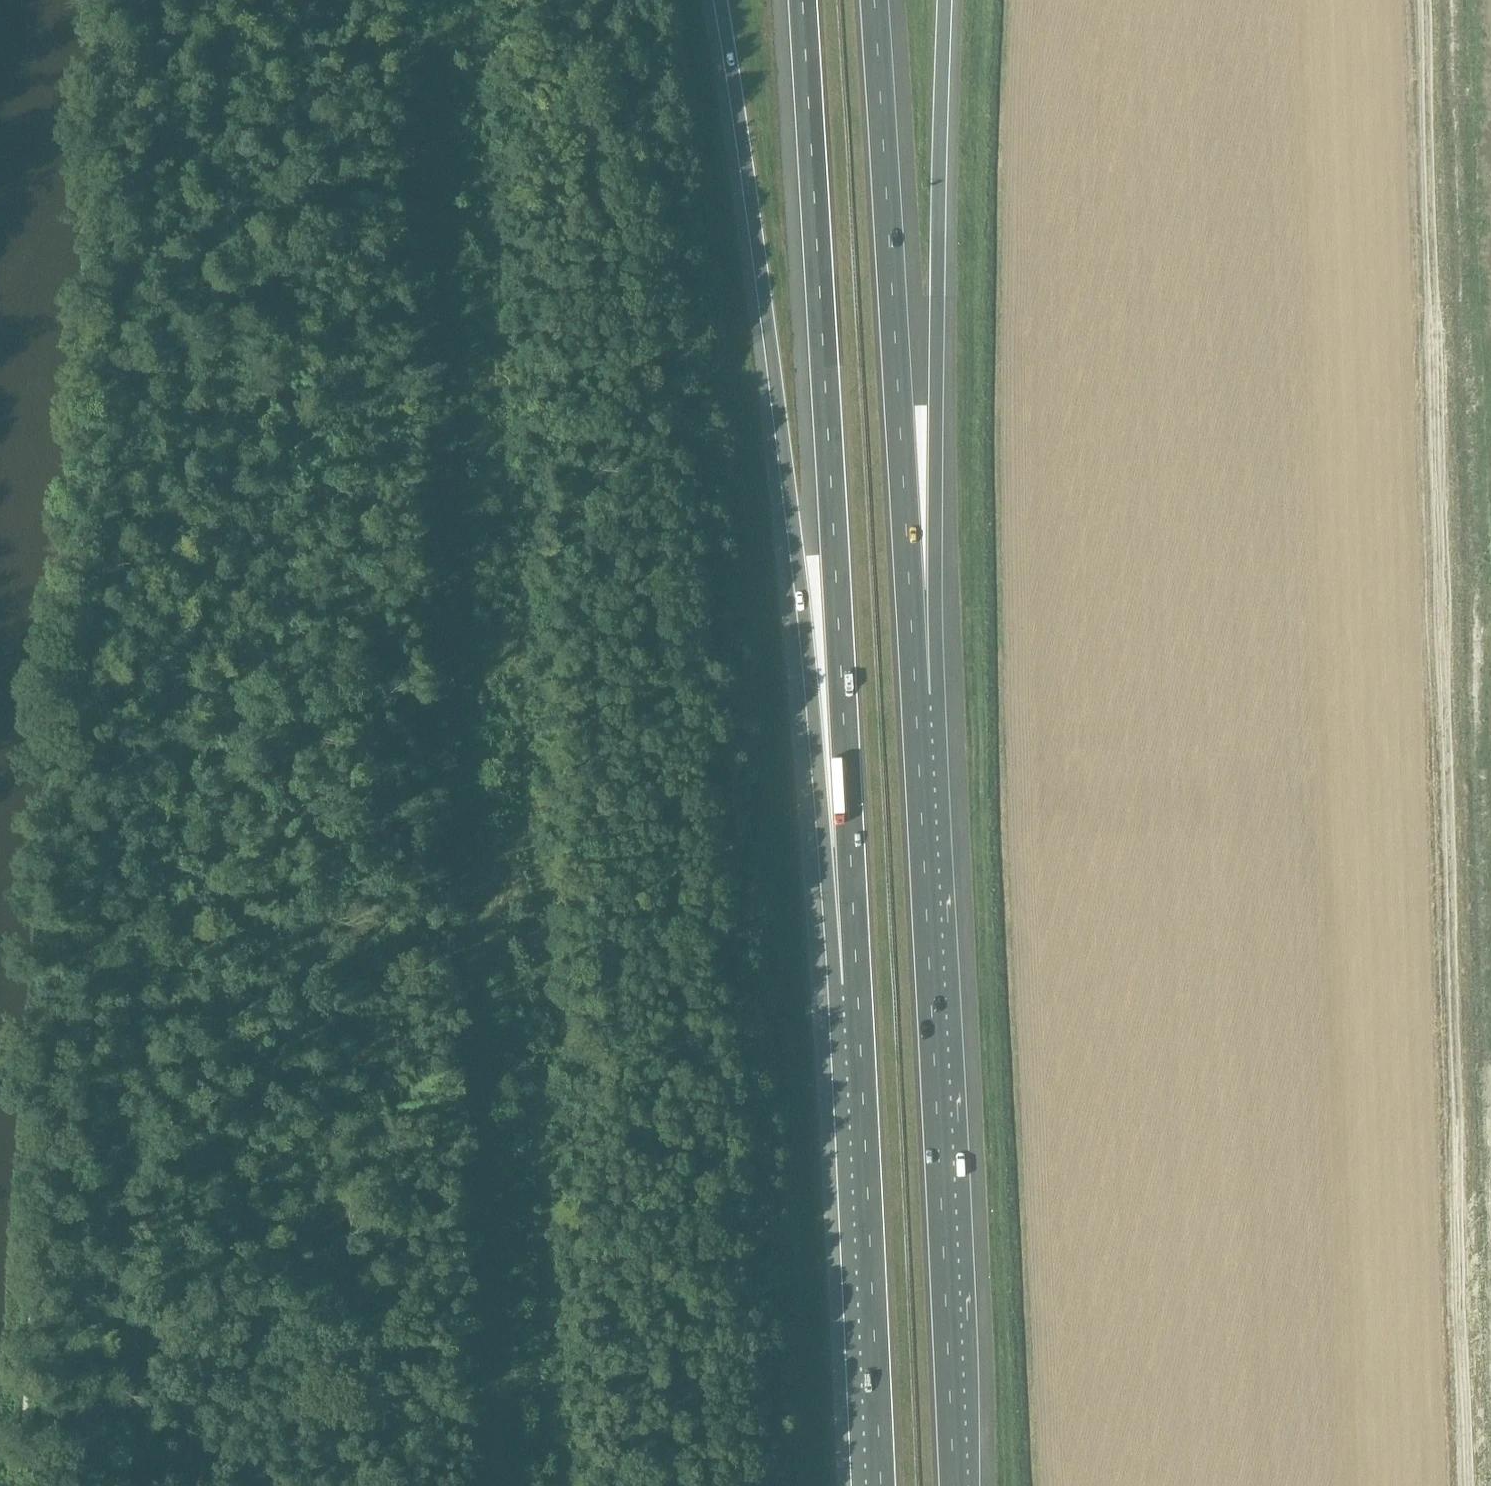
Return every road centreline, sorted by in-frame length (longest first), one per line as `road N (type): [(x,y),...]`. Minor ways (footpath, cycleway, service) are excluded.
road 1 (motorway): [(720,0),(857,984)]
road 2 (motorway): [(802,0),(857,984)]
road 3 (motorway): [(953,1485),(915,695)]
road 4 (motorway): [(915,695),(874,0)]
road 5 (motorway): [(915,695),(936,408),(944,0)]
road 6 (motorway): [(857,984),(880,1485)]

